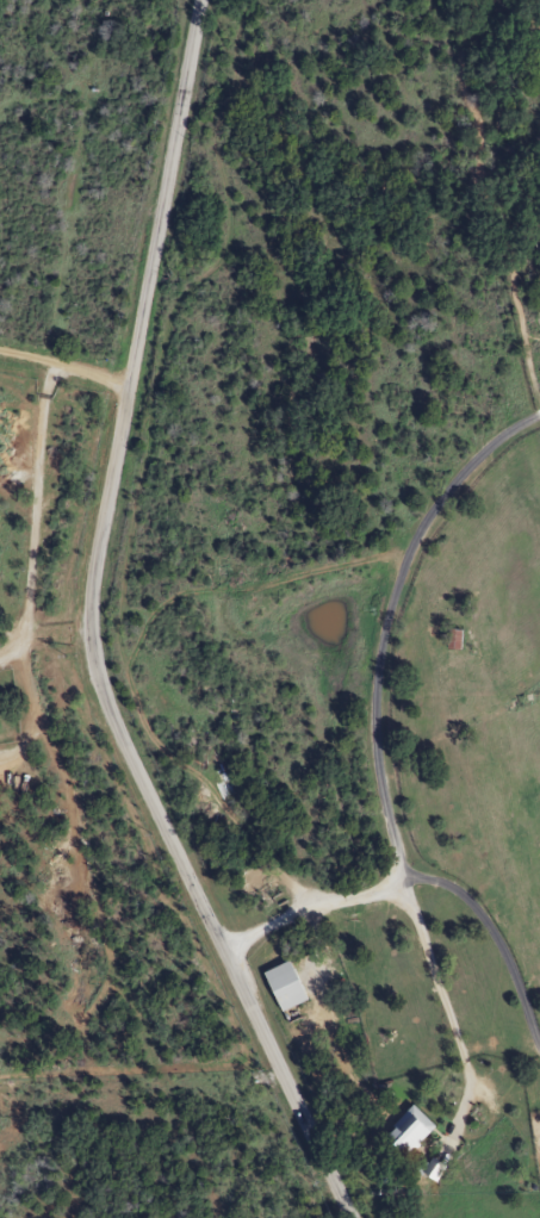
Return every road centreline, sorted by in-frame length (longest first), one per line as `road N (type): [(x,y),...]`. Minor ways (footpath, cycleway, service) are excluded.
road 1 (residential): [(350,1217),(113,726),(91,640),(93,571),(200,0)]
road 2 (residential): [(539,413),(451,485),(415,539),(399,583),(381,641),(373,723),(398,852),(390,882),(380,893),(256,931),(224,953)]

